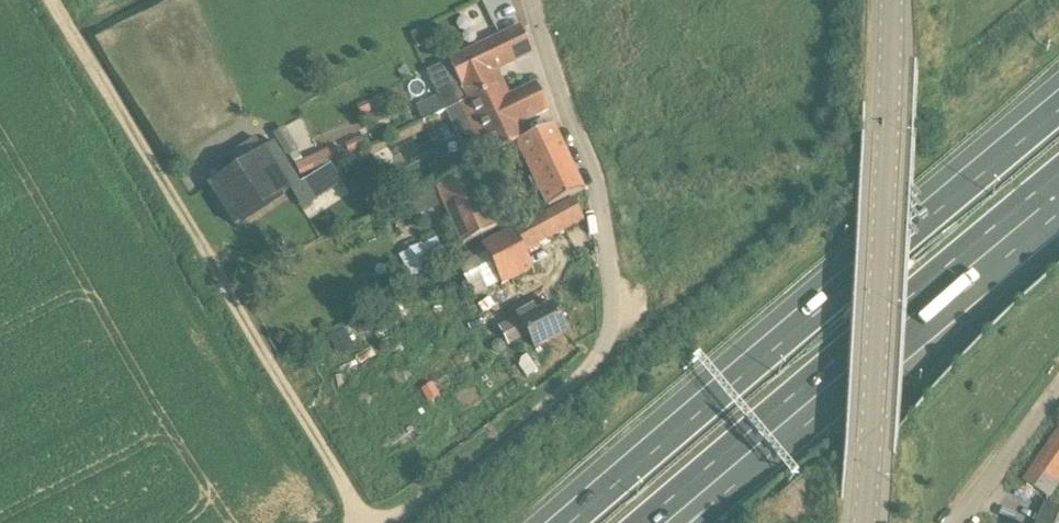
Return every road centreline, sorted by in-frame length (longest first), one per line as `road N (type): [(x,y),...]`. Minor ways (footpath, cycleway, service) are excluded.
road 1 (motorway): [(1058,103),(563,522)]
road 2 (track): [(47,0),(366,522)]
road 3 (motorway): [(722,468),(1058,184)]
road 4 (tertiary): [(870,433),(891,0)]
road 5 (unclassified): [(602,357),(613,305),(594,187),(531,0)]
road 6 (track): [(385,522),(518,431),(602,357)]
road 7 (unclassified): [(952,522),(1058,384)]

